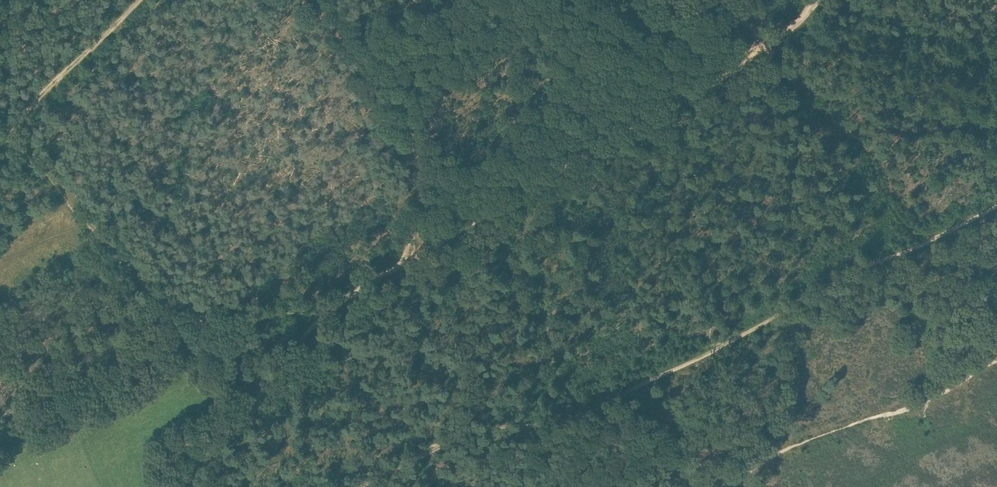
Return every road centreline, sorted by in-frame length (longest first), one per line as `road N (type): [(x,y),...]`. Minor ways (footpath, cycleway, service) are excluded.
road 1 (track): [(996,205),(544,418)]
road 2 (track): [(814,0),(743,64),(404,259)]
road 3 (track): [(322,303),(169,486)]
road 4 (track): [(544,418),(472,433),(369,486)]
road 5 (track): [(135,0),(7,136)]

